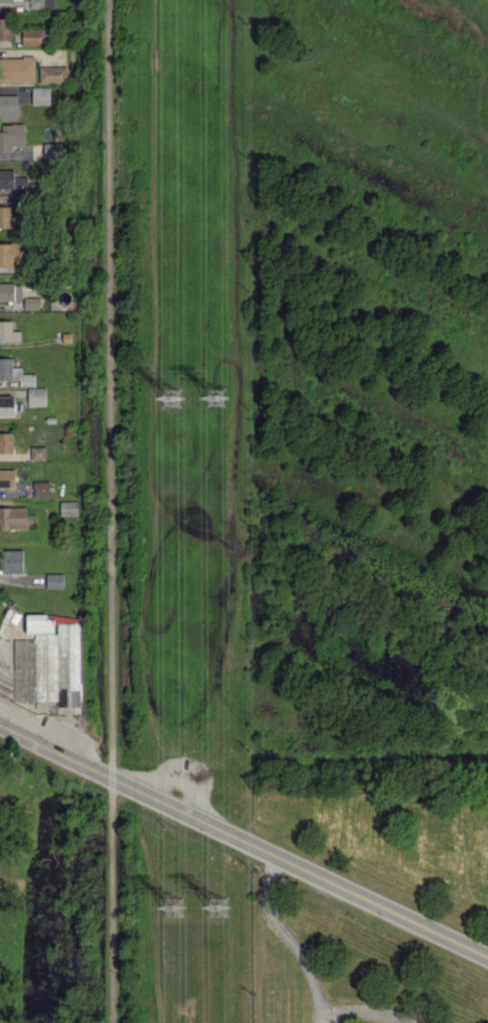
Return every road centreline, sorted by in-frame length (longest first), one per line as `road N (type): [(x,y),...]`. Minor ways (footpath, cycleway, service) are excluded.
road 1 (tertiary): [(264,852),(0,723)]
road 2 (tertiary): [(487,955),(264,852)]

